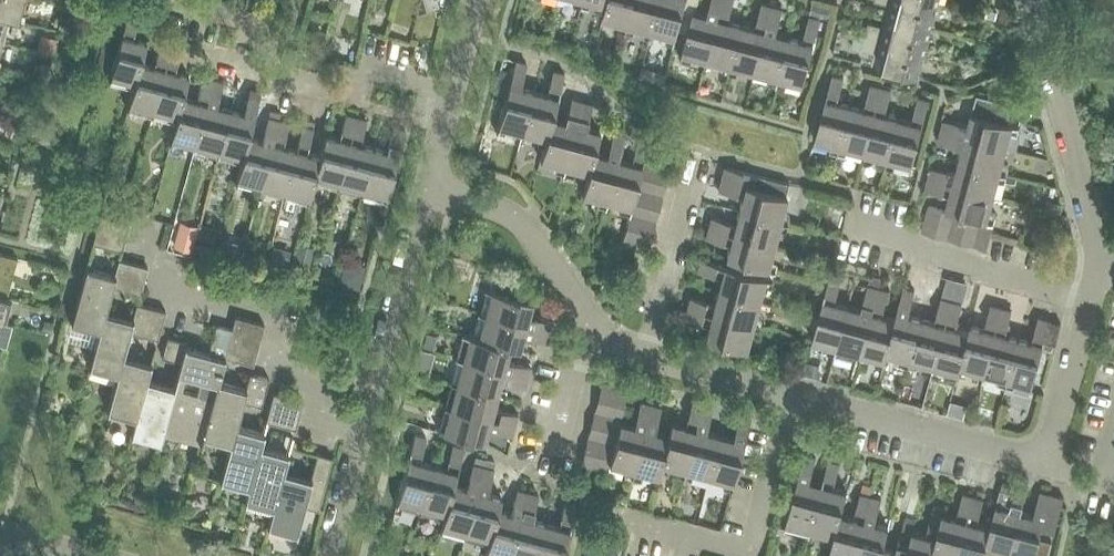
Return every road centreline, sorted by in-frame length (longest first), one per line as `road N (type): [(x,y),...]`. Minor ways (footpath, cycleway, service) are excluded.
road 1 (residential): [(1090,299),(1046,462),(794,396)]
road 2 (residential): [(360,434),(312,421),(323,381),(270,367),(284,314),(158,290),(167,258),(139,250),(147,223)]
road 3 (residential): [(453,93),(372,72),(335,91),(247,68),(259,23),(172,0)]
road 4 (residential): [(634,521),(751,552),(794,396)]
road 5 (residential): [(1035,0),(1101,258)]
road 6 (residential): [(427,189),(360,434)]
road 7 (residential): [(1090,299),(850,222)]
road 8 (residential): [(587,323),(518,222),(427,189)]
road 9 (residential): [(647,357),(698,166)]
road 10 (residential): [(794,396),(647,357)]
road 11 (residential): [(550,462),(587,323)]
road 12 (residential): [(360,434),(328,555)]

